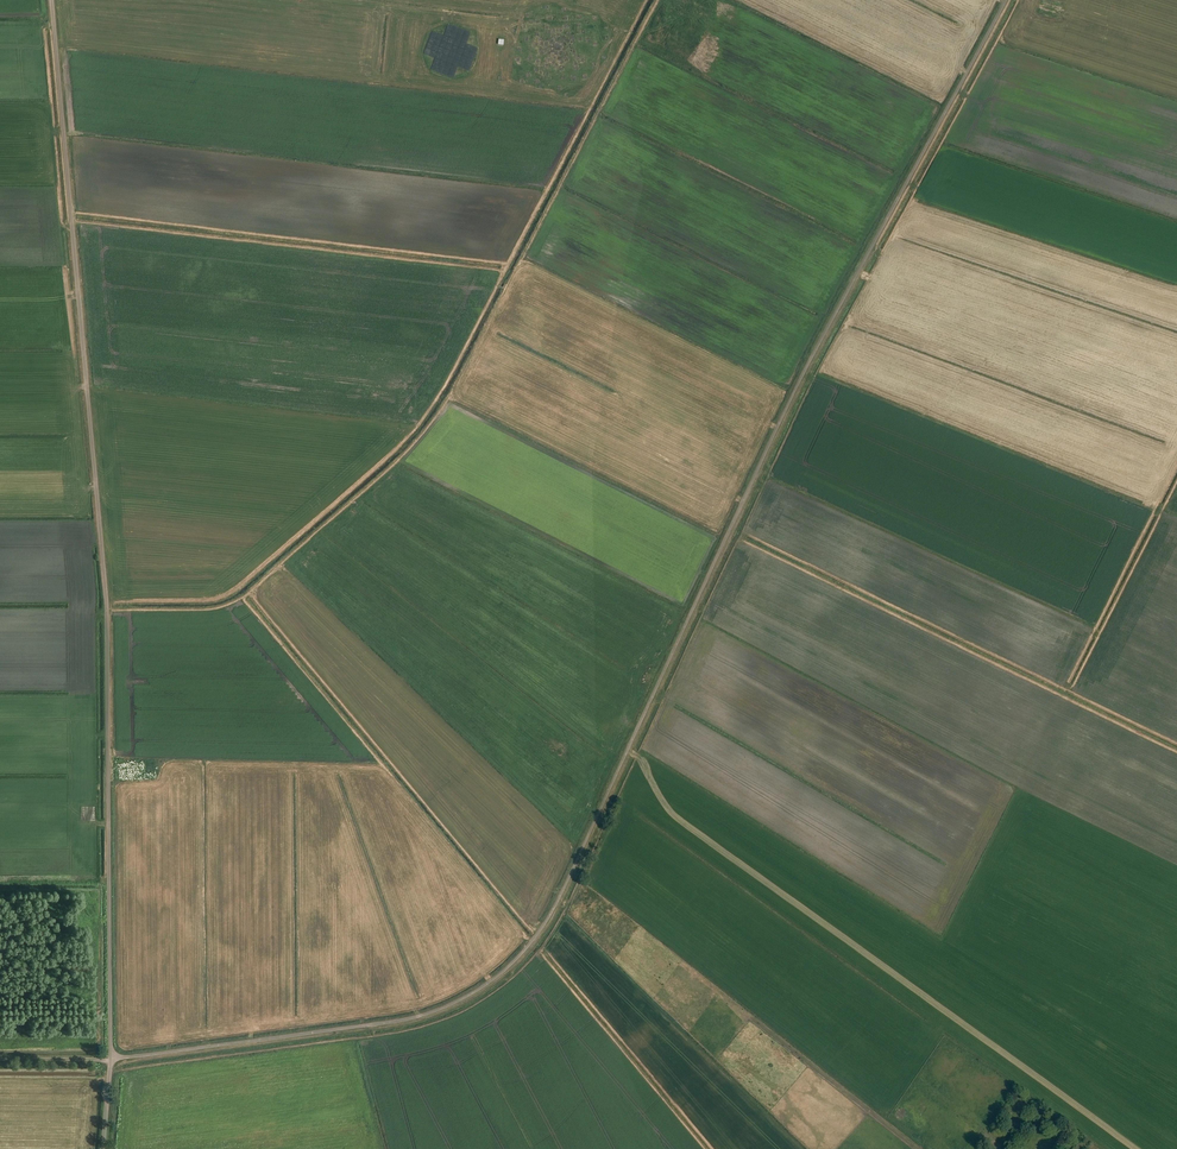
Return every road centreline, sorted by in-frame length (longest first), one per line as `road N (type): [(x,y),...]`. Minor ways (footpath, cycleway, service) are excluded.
road 1 (unclassified): [(110,1059),(405,1019),(476,990),(535,936),(805,369),(1004,0)]
road 2 (unclassified): [(110,1059),(107,620),(51,0)]

